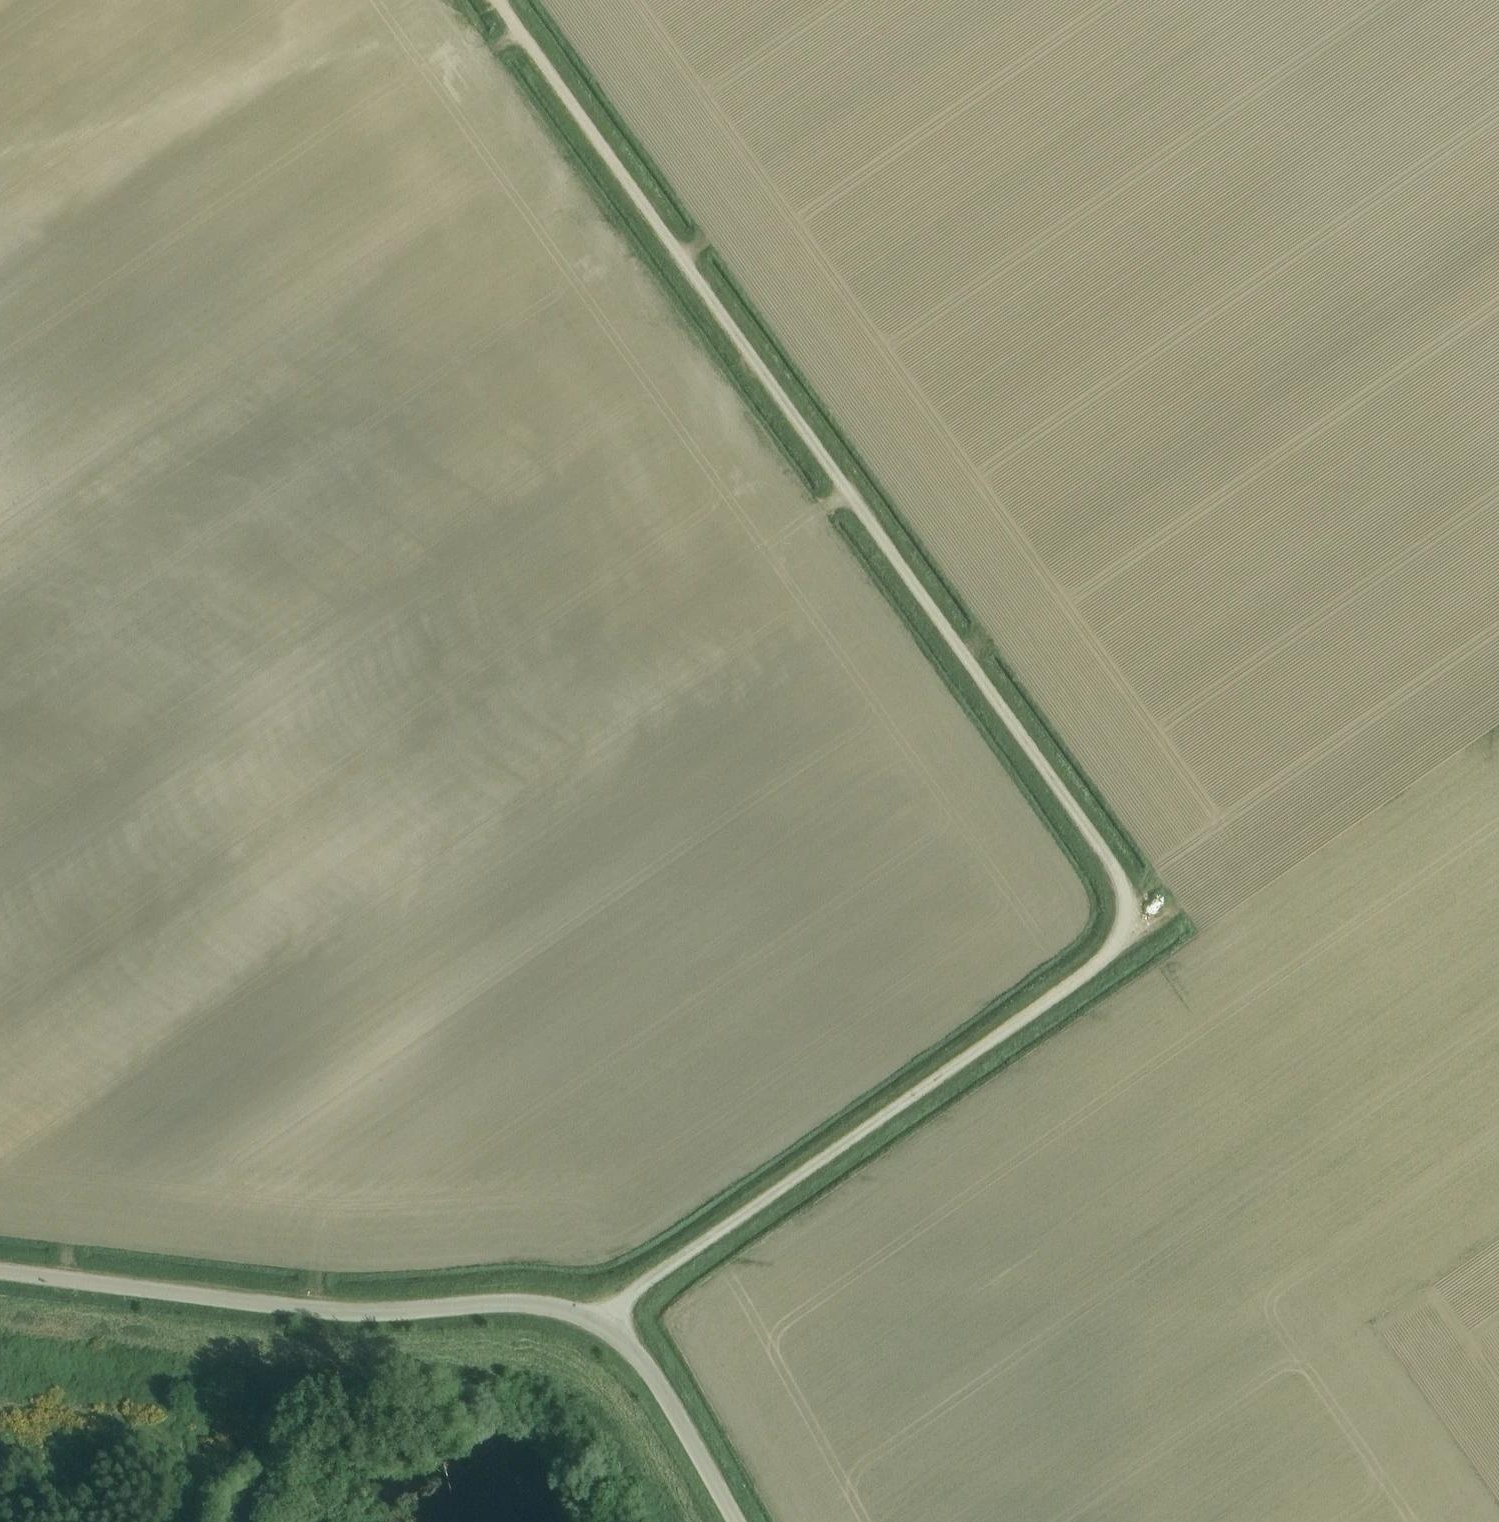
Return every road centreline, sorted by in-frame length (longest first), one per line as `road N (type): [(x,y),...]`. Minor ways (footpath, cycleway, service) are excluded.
road 1 (unclassified): [(602,1321),(1107,955),(1127,917),(1118,874),(498,0)]
road 2 (unclassified): [(602,1321),(508,1301),(311,1310),(0,1272)]
road 3 (unclassified): [(737,1521),(652,1375),(602,1321)]

